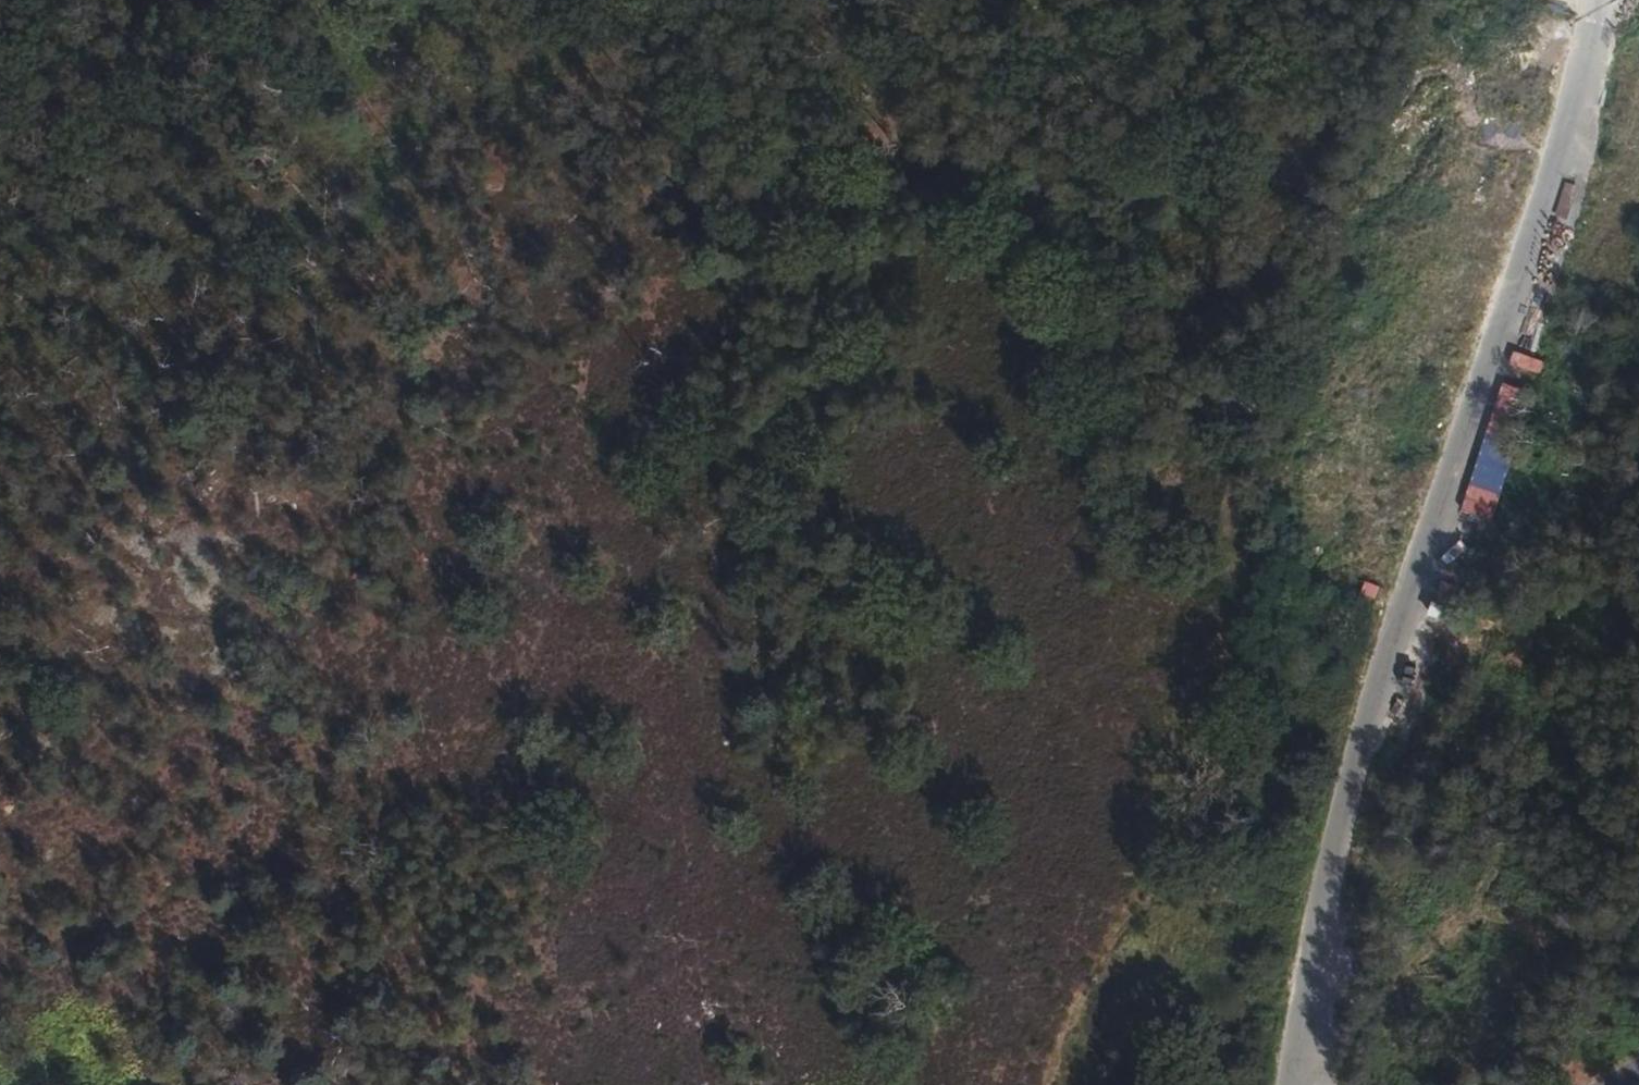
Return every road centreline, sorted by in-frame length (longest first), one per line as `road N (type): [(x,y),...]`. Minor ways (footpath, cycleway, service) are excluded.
road 1 (unclassified): [(1610,0),(1548,210),(1362,759),(1292,1084)]

